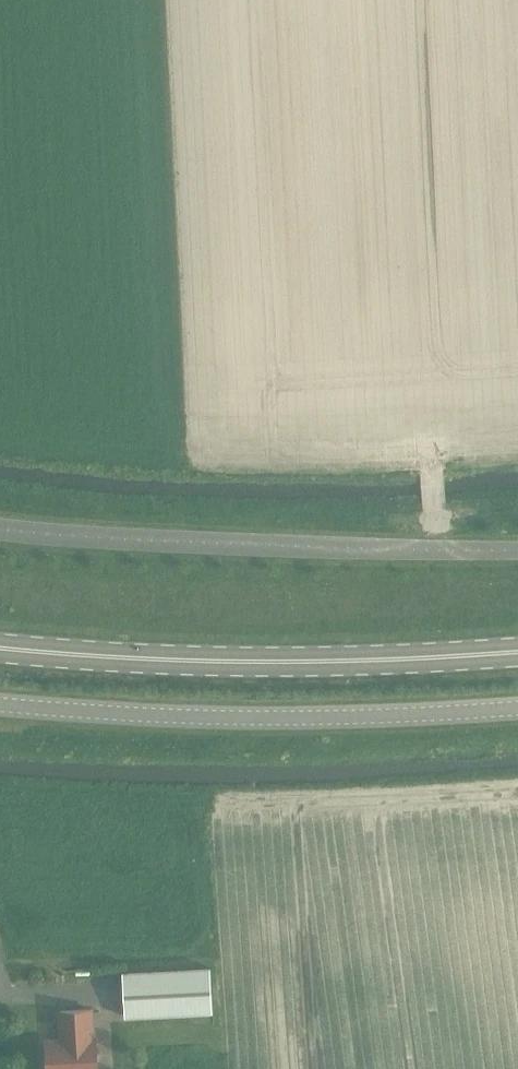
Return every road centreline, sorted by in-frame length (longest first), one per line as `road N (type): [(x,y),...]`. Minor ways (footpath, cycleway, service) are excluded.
road 1 (secondary): [(517,652),(237,661),(0,647)]
road 2 (unclassified): [(517,550),(0,529)]
road 3 (unclassified): [(517,707),(225,714),(0,703)]

